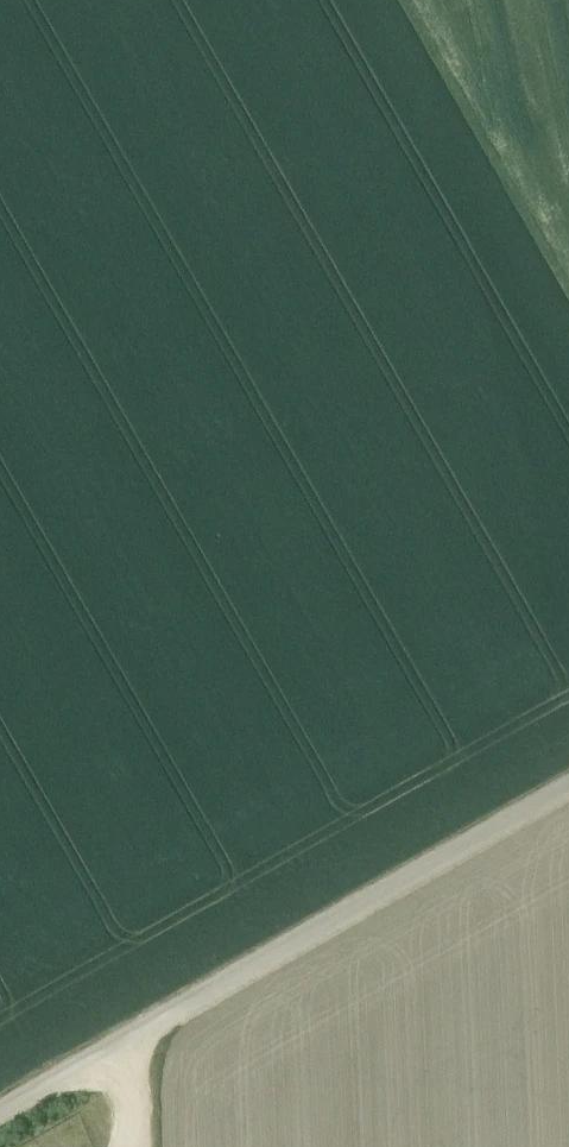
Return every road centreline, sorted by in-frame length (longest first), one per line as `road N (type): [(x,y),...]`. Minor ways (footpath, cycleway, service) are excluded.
road 1 (unclassified): [(0,1103),(568,783)]

